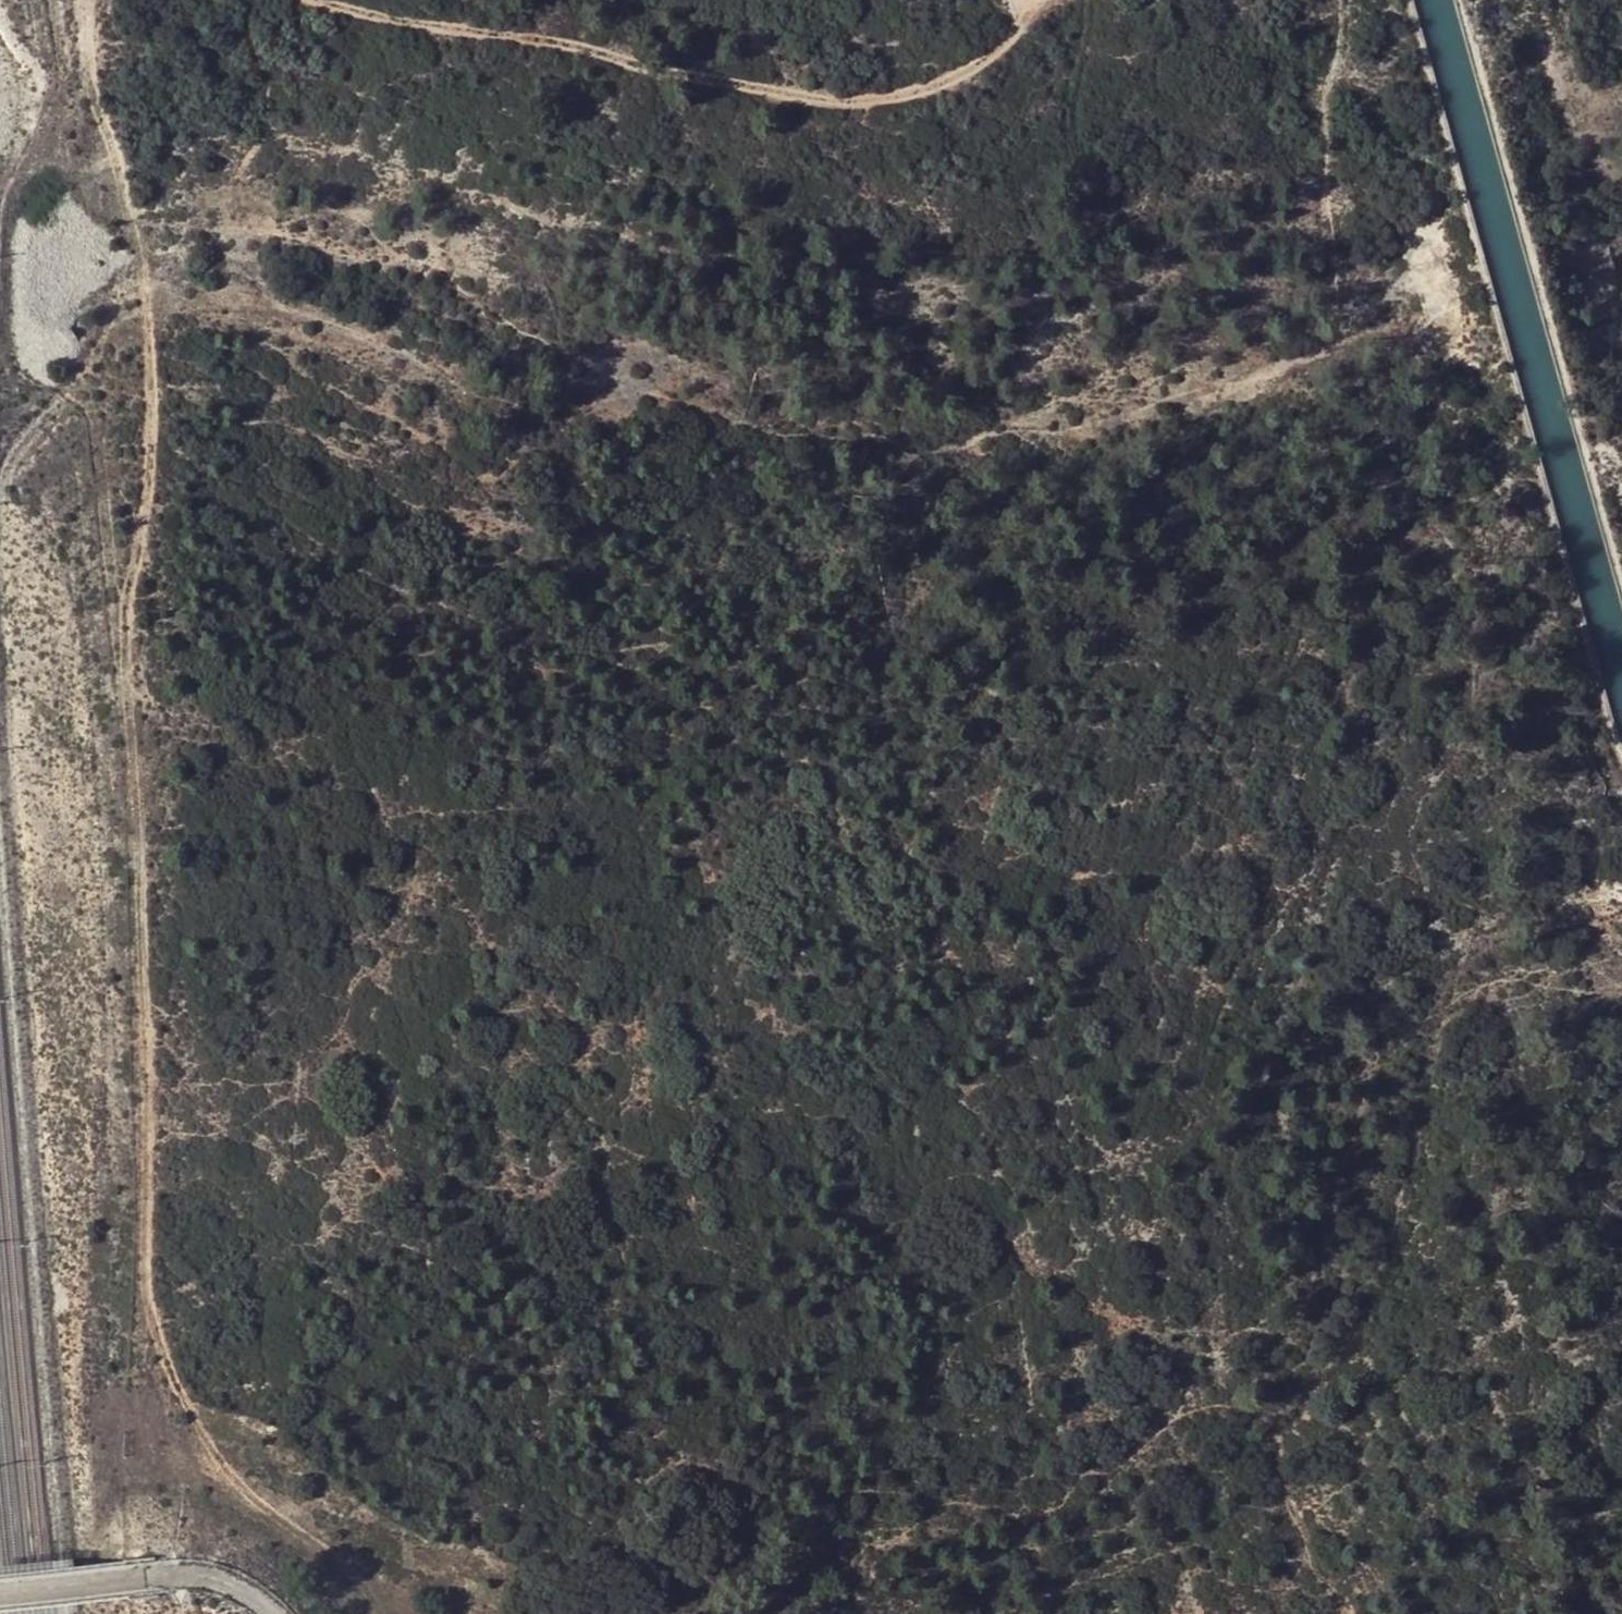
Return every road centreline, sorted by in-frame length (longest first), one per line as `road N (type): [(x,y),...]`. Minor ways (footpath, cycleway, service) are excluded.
road 1 (track): [(316,0),(783,94),(866,98),(931,88),(998,52),(1029,0)]
road 2 (track): [(271,1613),(238,1587),(199,1575),(0,1592)]

